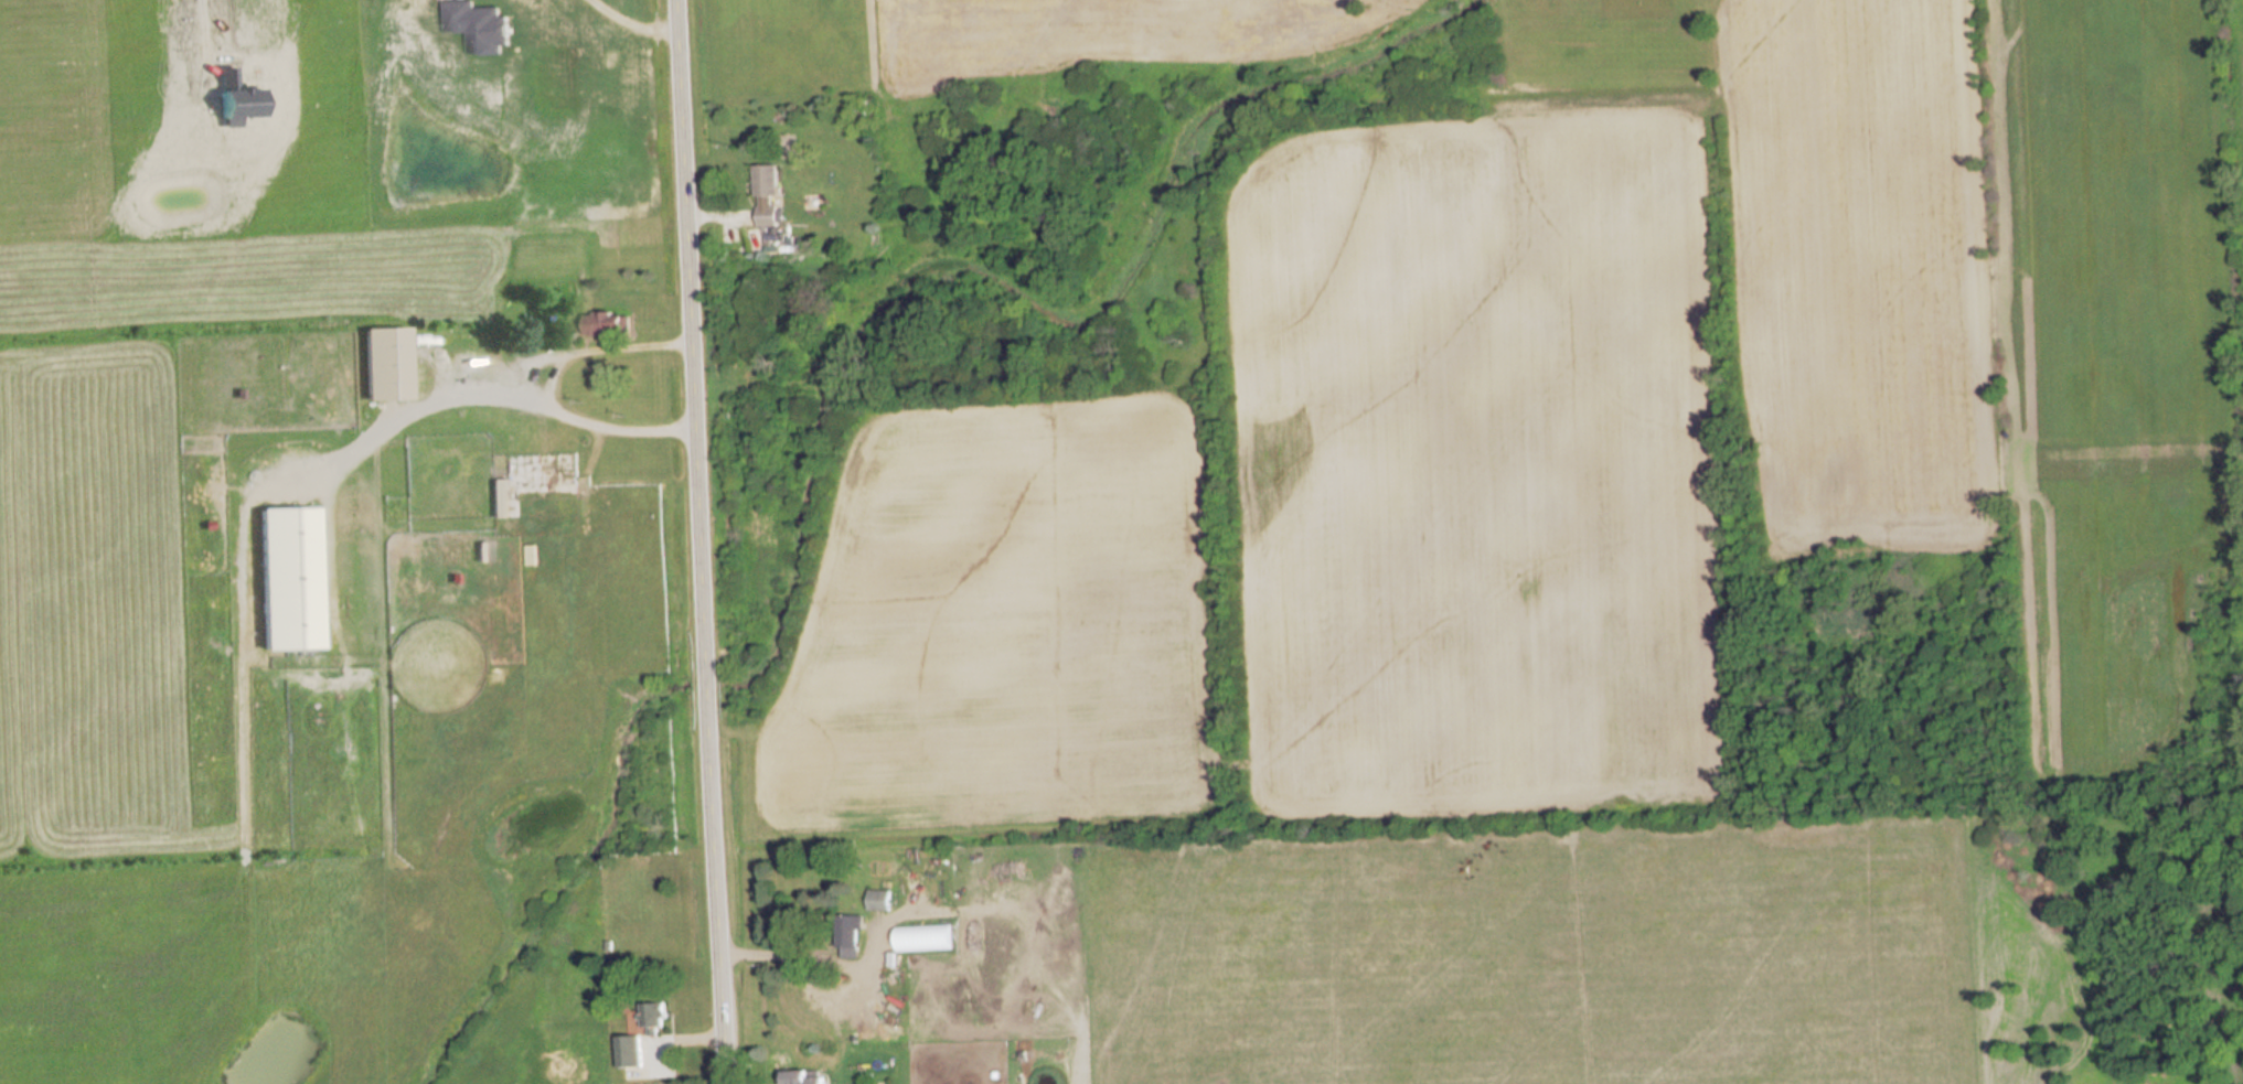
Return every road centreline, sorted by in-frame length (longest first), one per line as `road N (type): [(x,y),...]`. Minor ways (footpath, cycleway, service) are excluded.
road 1 (tertiary): [(676,0),(724,1083)]

